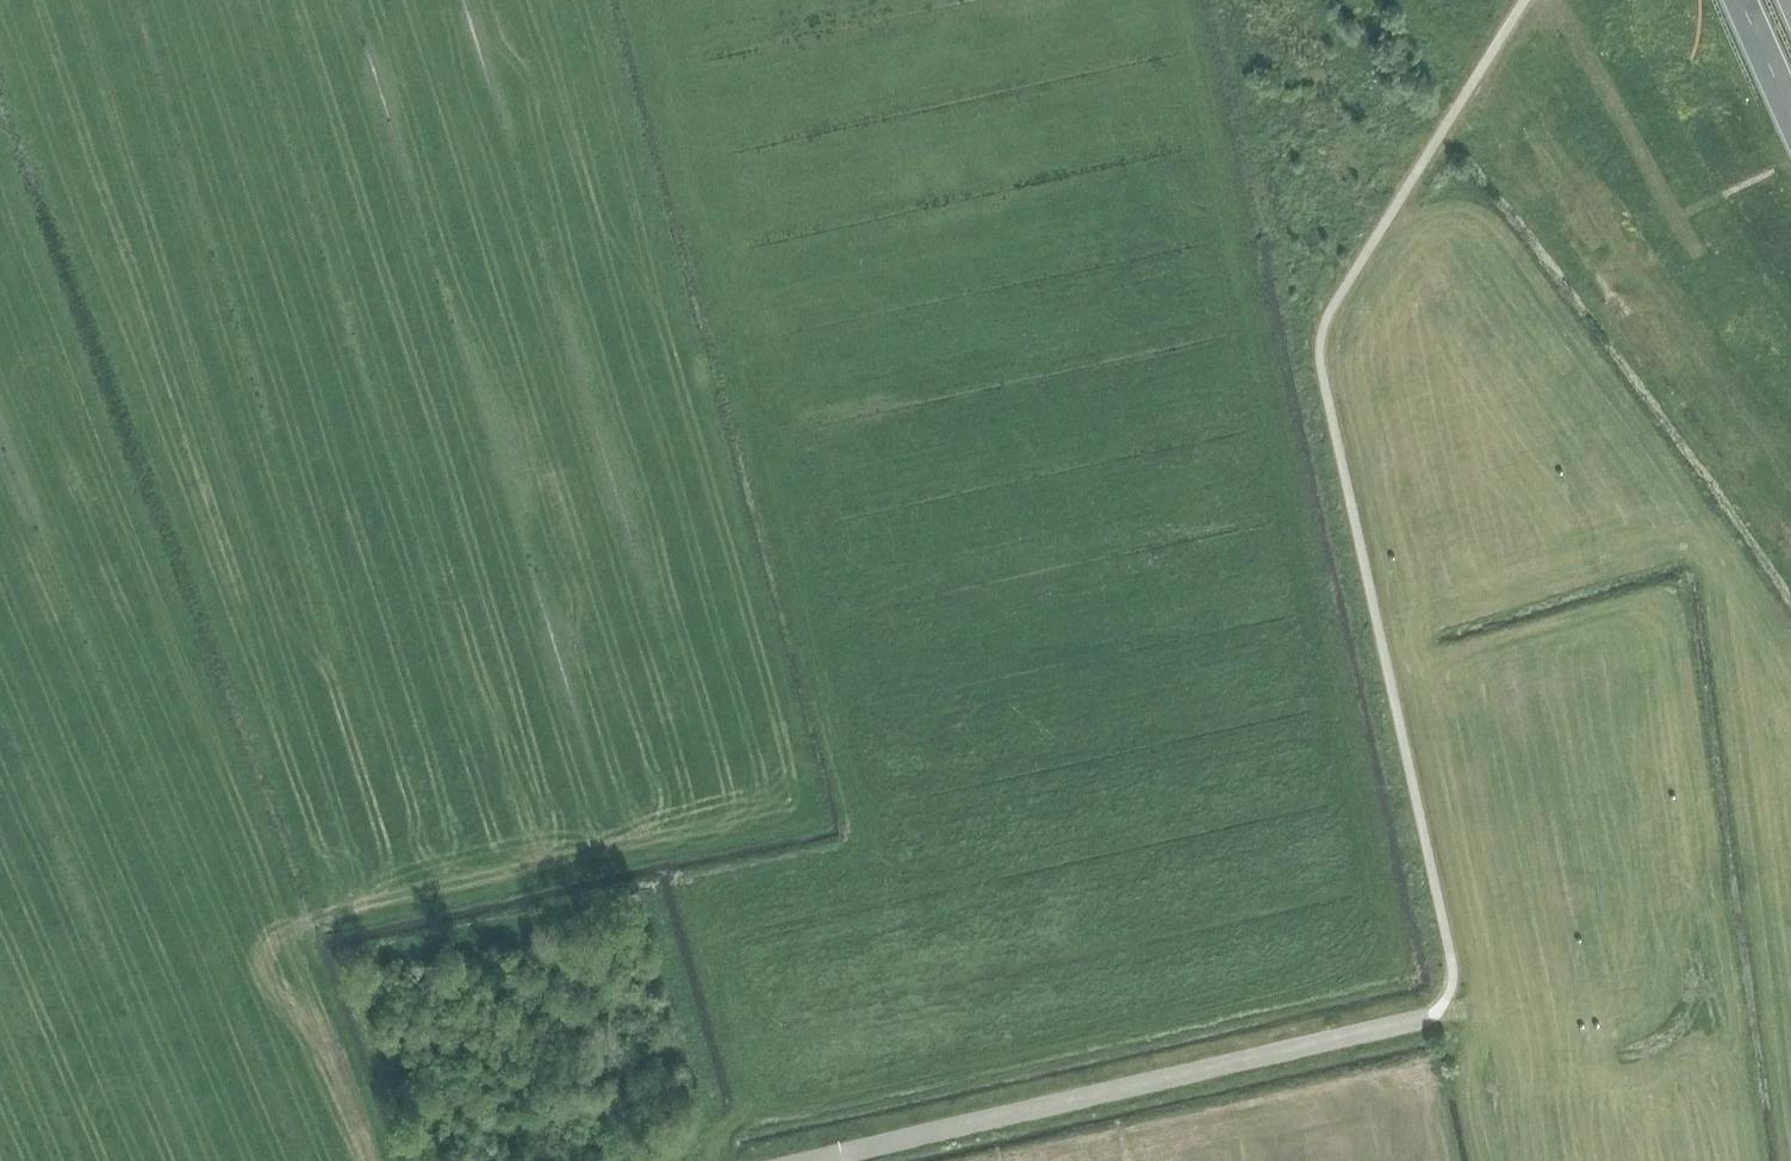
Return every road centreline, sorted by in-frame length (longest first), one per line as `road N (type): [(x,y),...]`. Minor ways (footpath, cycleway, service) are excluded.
road 1 (trunk): [(1741,0),(1790,111)]

